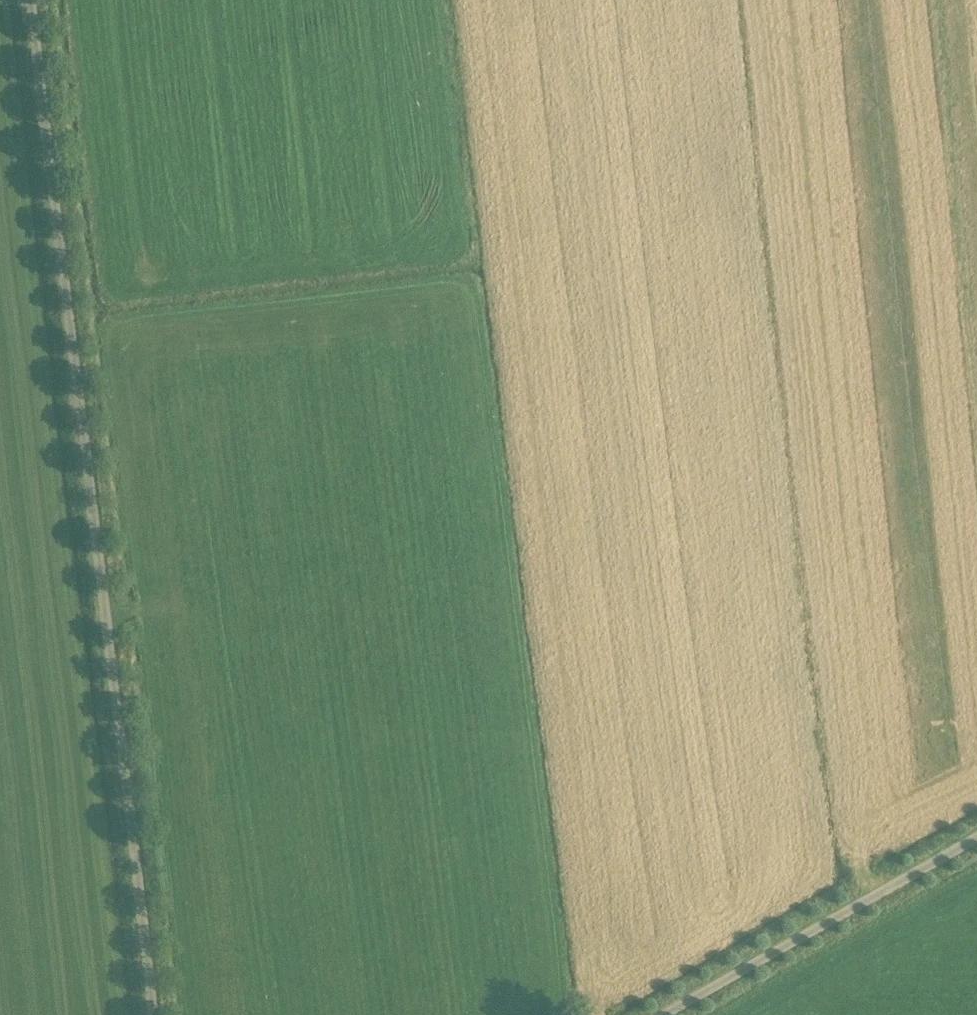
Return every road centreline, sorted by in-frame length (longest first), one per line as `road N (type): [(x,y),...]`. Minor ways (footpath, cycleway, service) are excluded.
road 1 (unclassified): [(151,1014),(29,0)]
road 2 (unclassified): [(664,1014),(976,837)]

